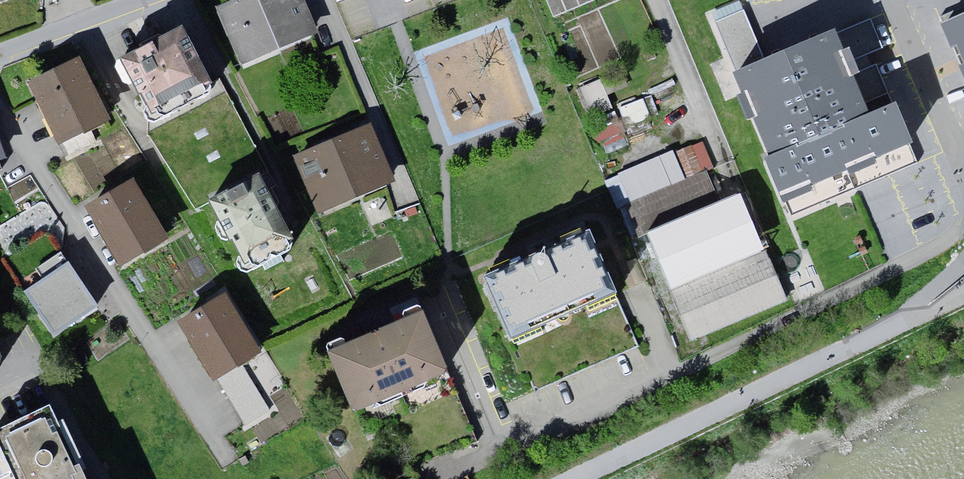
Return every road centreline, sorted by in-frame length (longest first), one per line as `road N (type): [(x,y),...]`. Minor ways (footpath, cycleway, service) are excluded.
road 1 (residential): [(891,0),(963,176)]
road 2 (residential): [(0,55),(148,0)]

